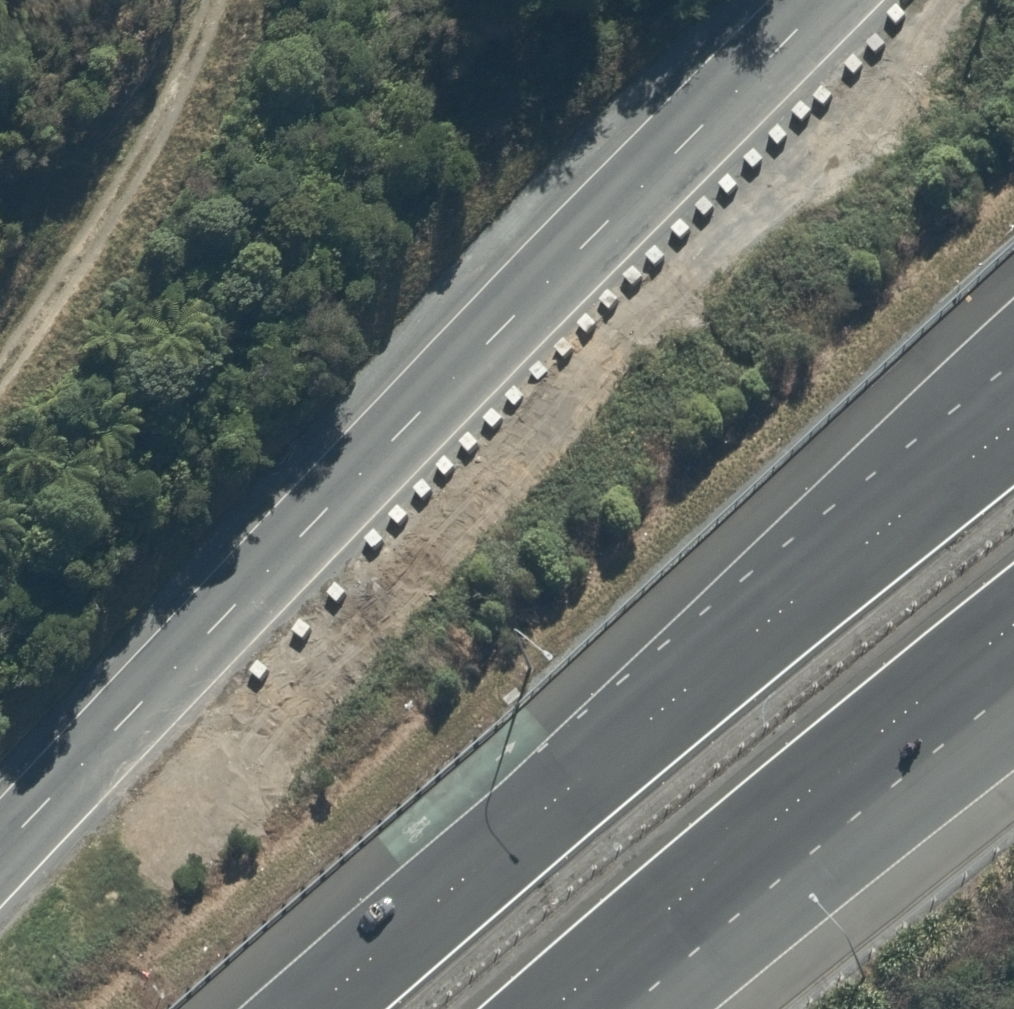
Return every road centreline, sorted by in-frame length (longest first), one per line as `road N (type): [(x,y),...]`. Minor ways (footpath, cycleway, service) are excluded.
road 1 (unclassified): [(0,854),(824,0)]
road 2 (trunk): [(574,784),(1013,335)]
road 3 (trunk): [(1013,628),(555,1008)]
road 4 (trunk): [(574,784),(1013,425)]
road 5 (trunk): [(1013,720),(643,1008)]
road 6 (track): [(0,367),(108,206),(212,0)]
road 7 (trunk): [(311,1008),(574,784)]

